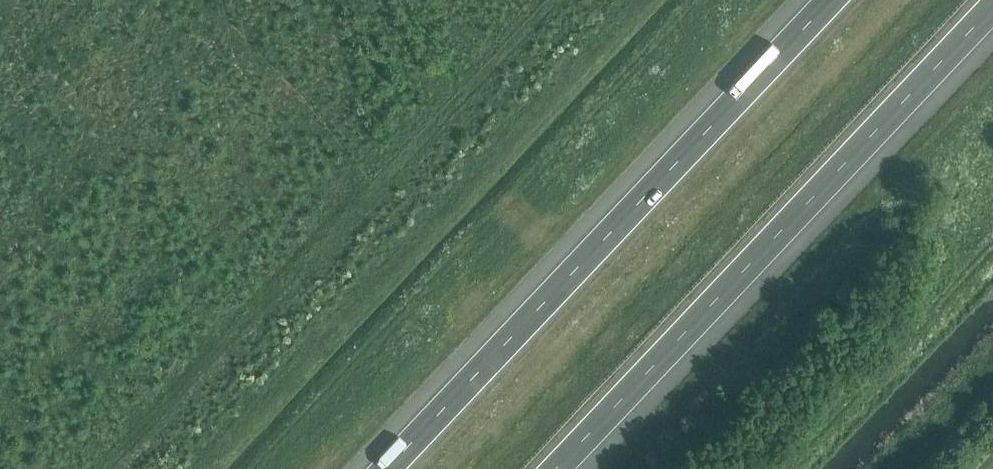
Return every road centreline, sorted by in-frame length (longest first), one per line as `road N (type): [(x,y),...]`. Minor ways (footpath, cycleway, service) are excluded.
road 1 (motorway): [(830,0),(385,468)]
road 2 (motorway): [(555,468),(992,7)]

